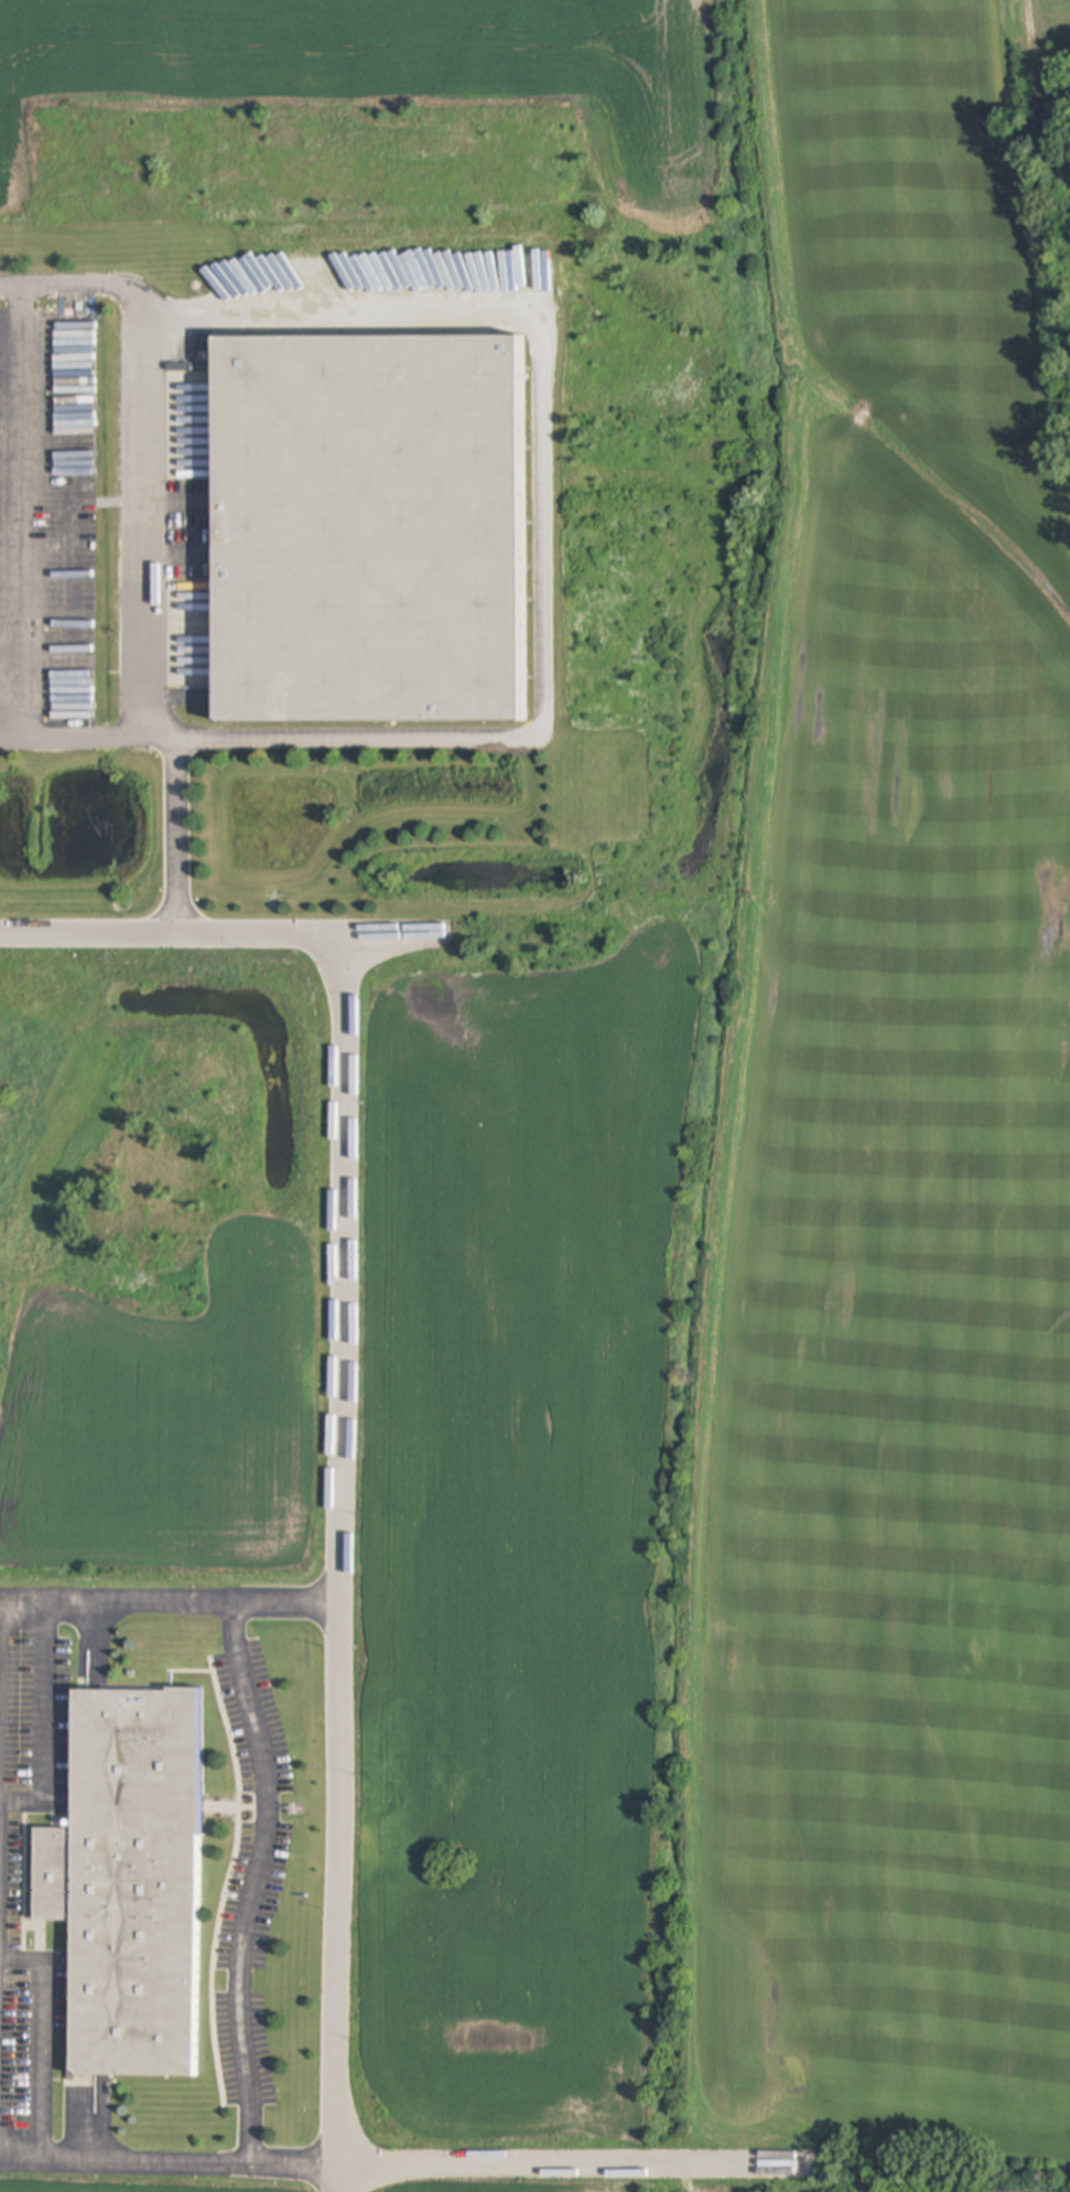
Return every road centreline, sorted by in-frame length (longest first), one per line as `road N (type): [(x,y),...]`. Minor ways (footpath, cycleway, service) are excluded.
road 1 (residential): [(346,936),(332,2191)]
road 2 (residential): [(333,2168),(802,2161)]
road 3 (residential): [(0,936),(434,935)]

